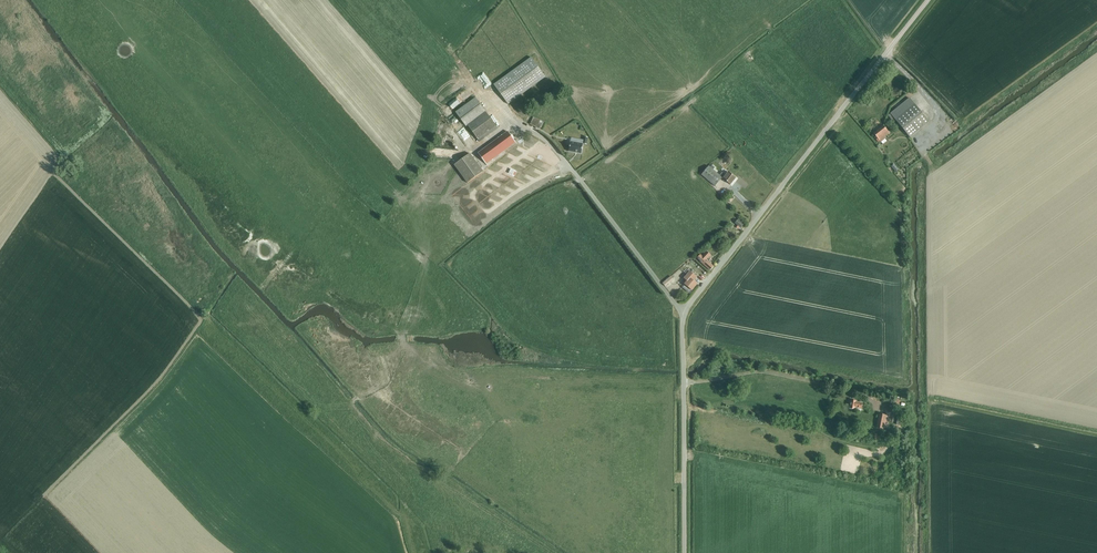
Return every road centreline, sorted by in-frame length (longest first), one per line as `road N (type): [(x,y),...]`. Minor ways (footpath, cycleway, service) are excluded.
road 1 (unclassified): [(685,552),(686,312),(929,0)]

